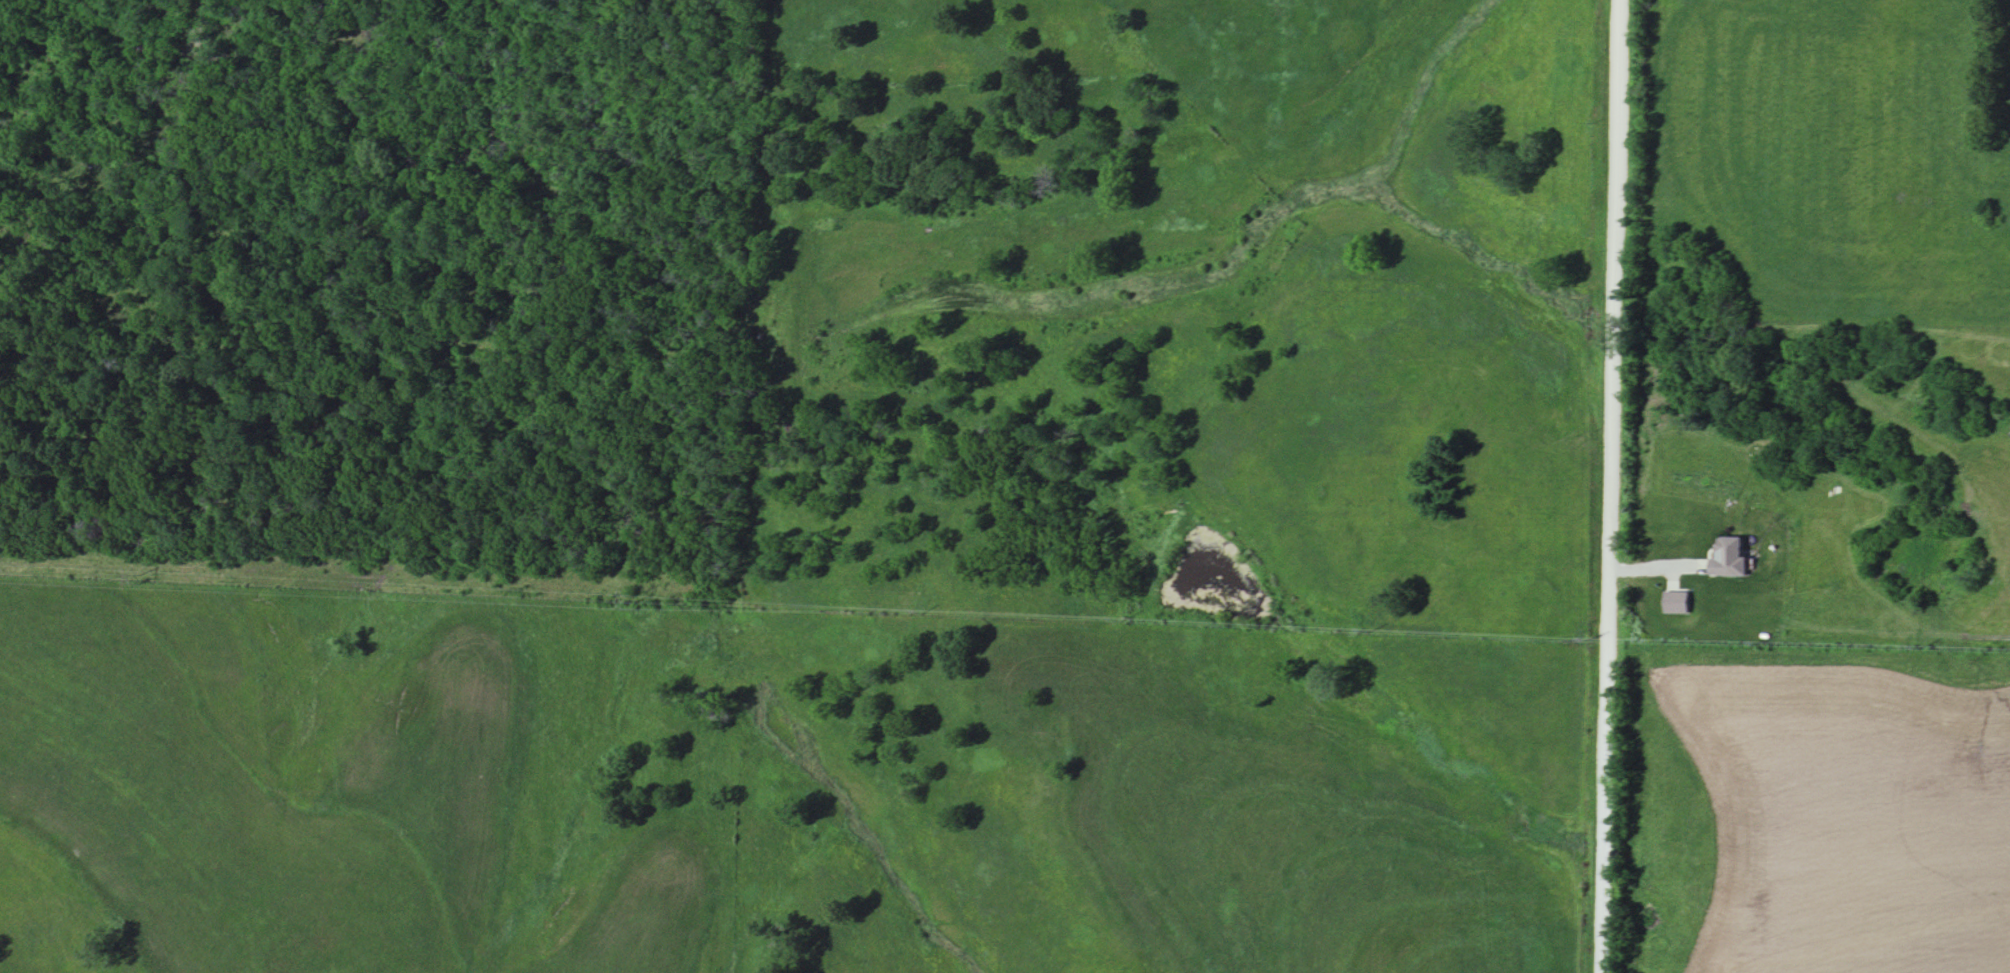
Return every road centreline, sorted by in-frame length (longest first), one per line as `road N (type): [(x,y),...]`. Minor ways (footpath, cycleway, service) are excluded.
road 1 (residential): [(1600,972),(1622,0)]

